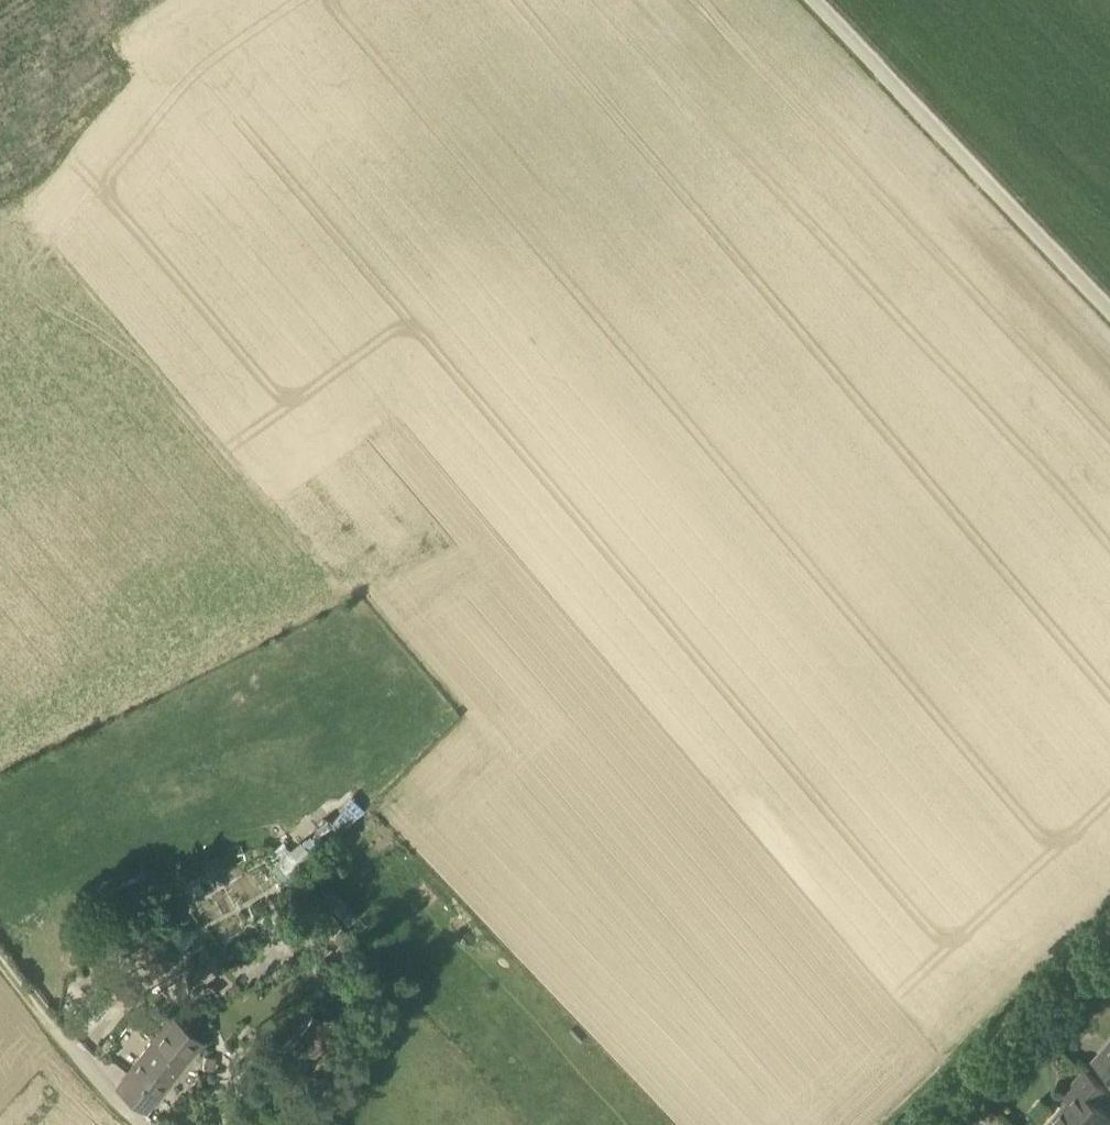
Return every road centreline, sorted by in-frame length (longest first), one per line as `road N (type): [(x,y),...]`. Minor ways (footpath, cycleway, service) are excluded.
road 1 (unclassified): [(1109,321),(814,0)]
road 2 (track): [(1109,935),(908,1124)]
road 3 (unclassified): [(133,1124),(0,966)]

